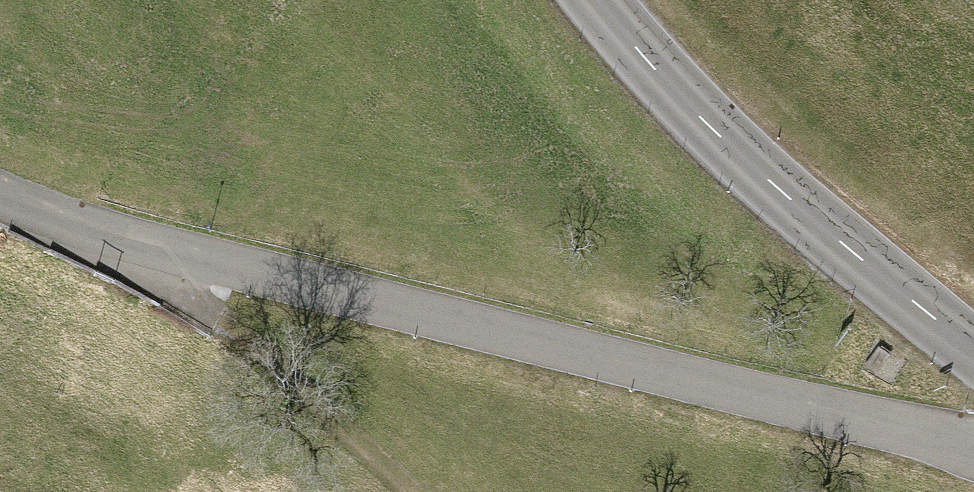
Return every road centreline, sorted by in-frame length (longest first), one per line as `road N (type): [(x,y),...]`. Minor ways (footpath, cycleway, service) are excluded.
road 1 (unclassified): [(973,443),(93,235),(0,199)]
road 2 (tertiary): [(597,0),(720,138),(973,351)]
road 3 (track): [(147,248),(203,311),(406,491)]

